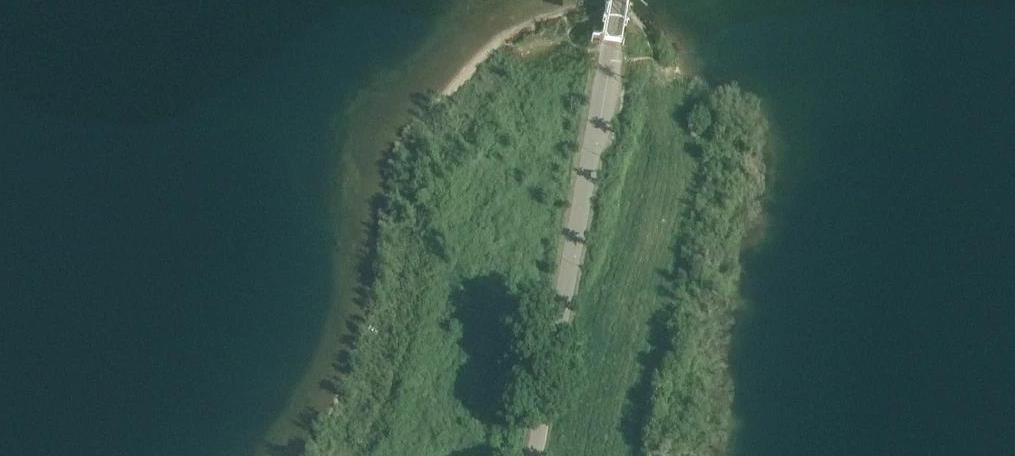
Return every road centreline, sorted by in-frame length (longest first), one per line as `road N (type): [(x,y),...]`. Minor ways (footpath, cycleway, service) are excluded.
road 1 (tertiary): [(535,455),(619,0)]

